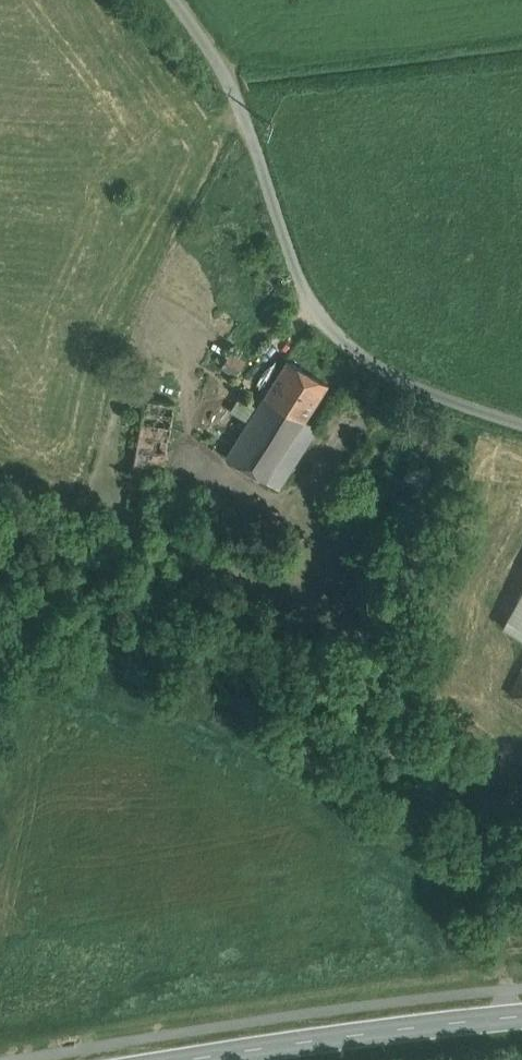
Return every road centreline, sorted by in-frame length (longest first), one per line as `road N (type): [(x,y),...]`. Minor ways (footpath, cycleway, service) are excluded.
road 1 (track): [(179,0),(236,87),(320,314),(400,378),(521,425)]
road 2 (tertiary): [(197,1059),(521,1020)]

